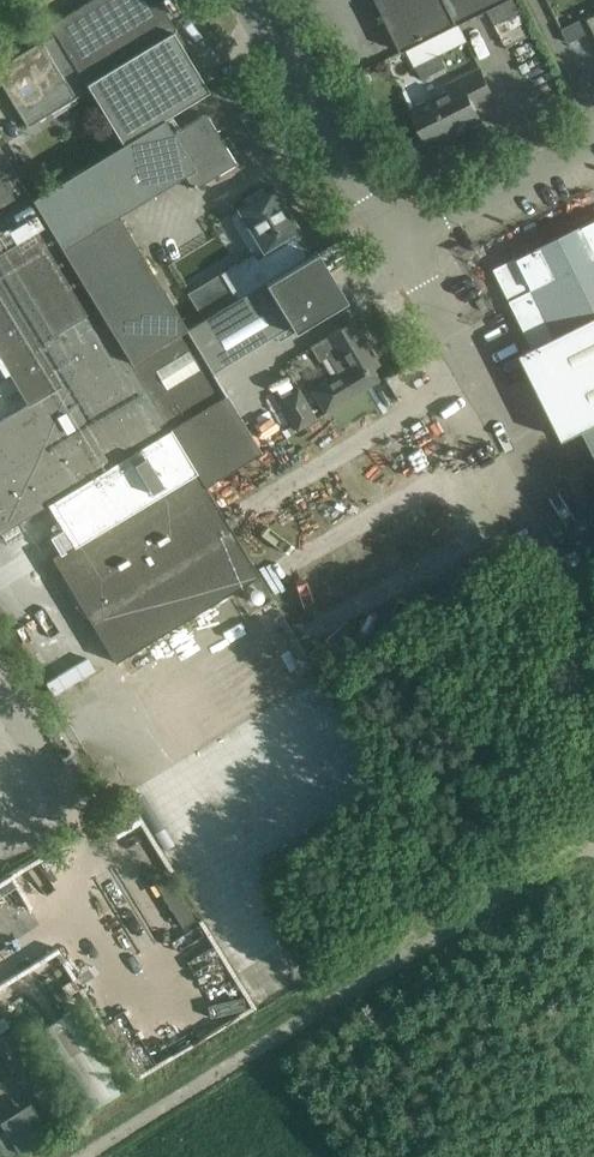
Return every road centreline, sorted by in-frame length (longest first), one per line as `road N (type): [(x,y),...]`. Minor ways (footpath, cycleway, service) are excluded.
road 1 (unclassified): [(573,535),(393,247)]
road 2 (unclassified): [(393,247),(239,0)]
road 3 (unclassified): [(393,247),(593,145)]

